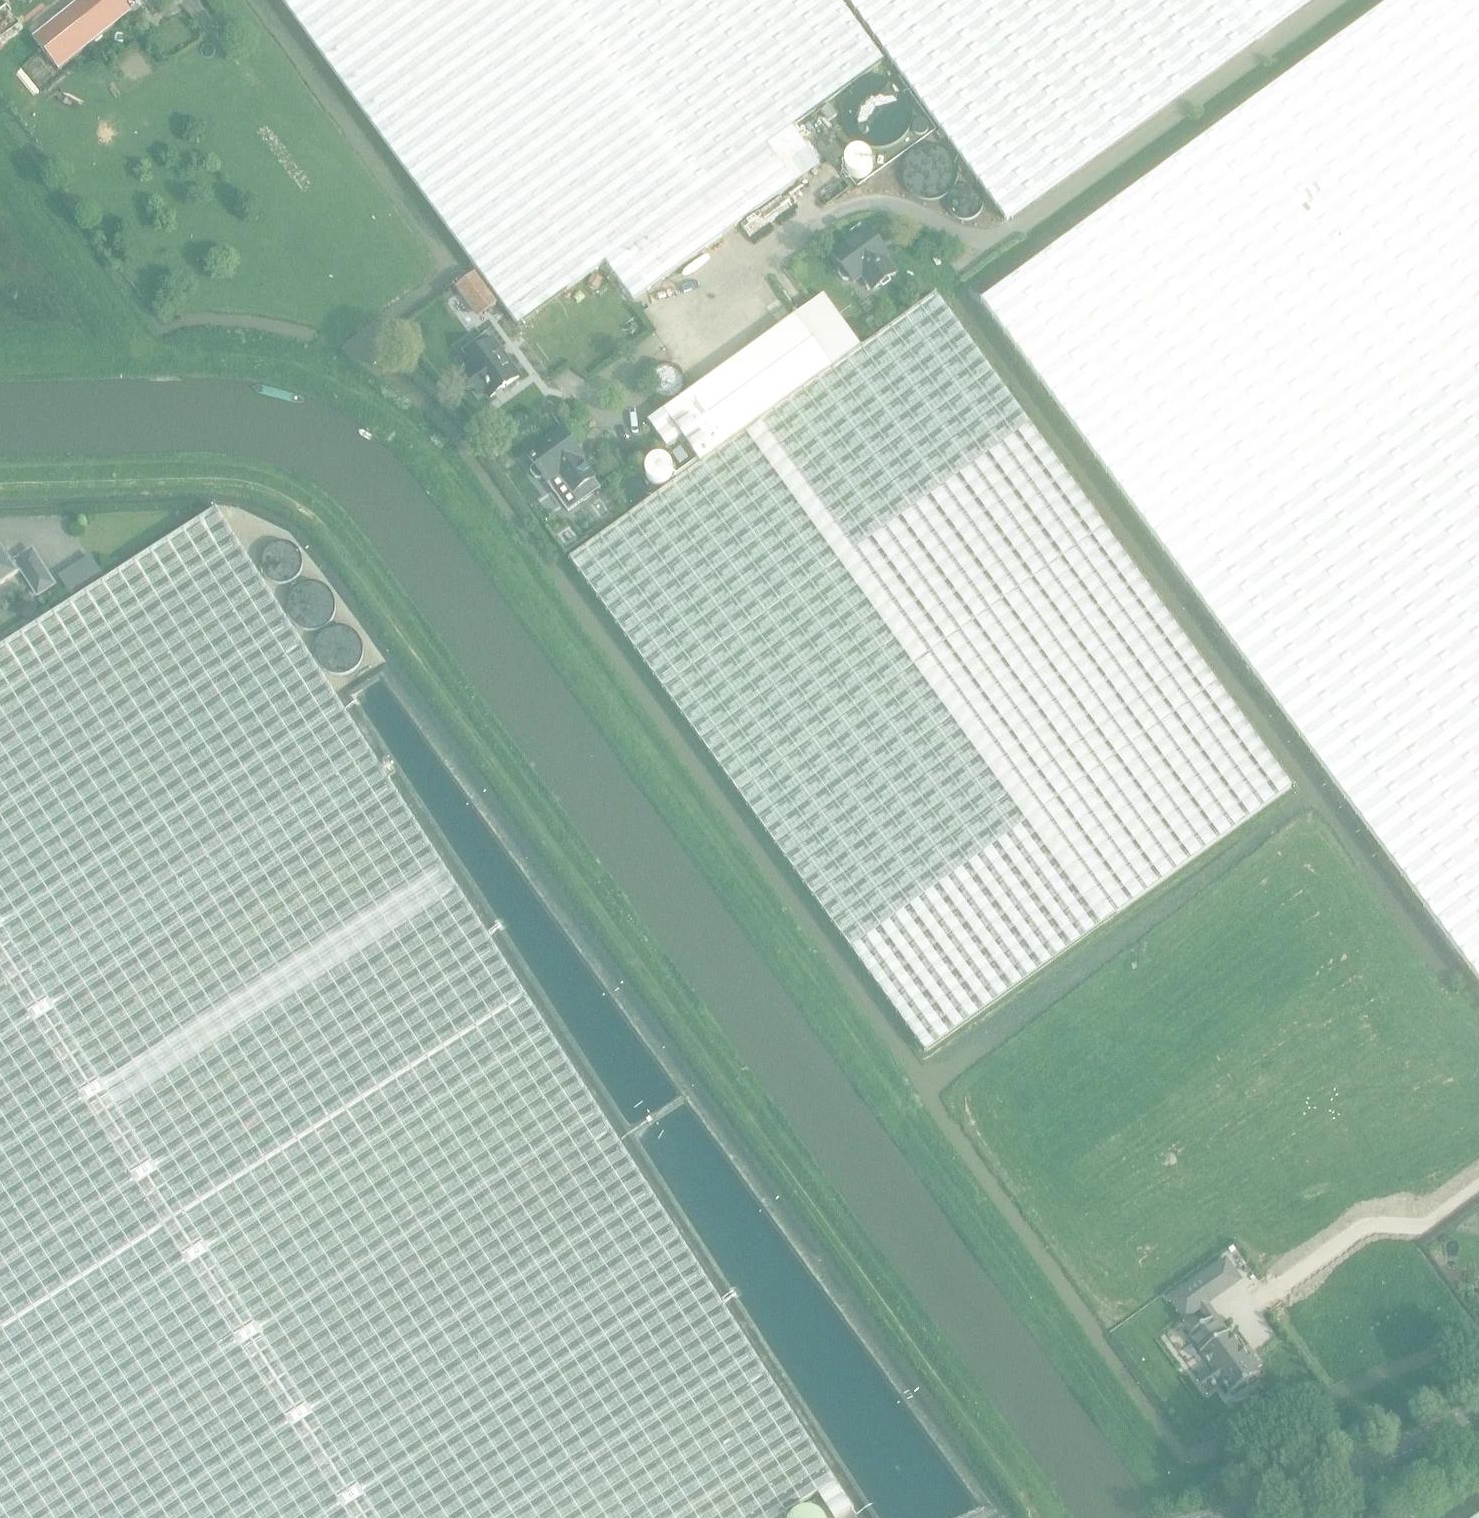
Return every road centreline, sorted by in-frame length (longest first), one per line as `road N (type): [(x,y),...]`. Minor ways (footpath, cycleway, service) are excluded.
road 1 (tertiary): [(1478,1403),(1215,1517)]

